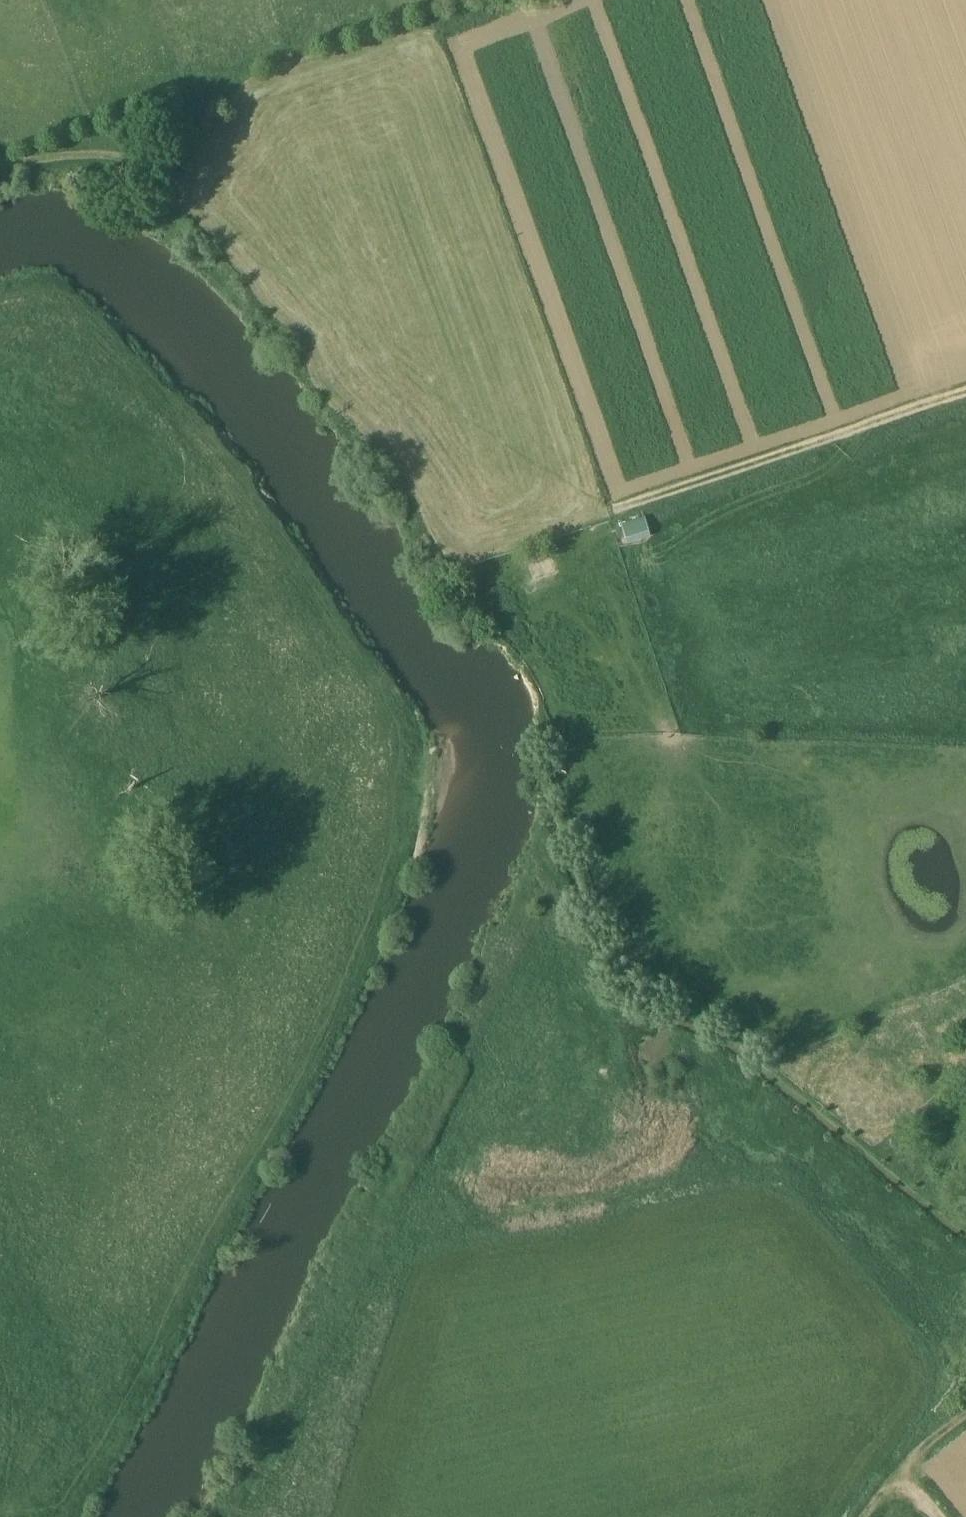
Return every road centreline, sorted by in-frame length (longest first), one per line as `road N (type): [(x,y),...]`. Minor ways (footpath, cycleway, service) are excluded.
road 1 (track): [(615,513),(965,394)]
road 2 (track): [(863,1516),(965,1410)]

